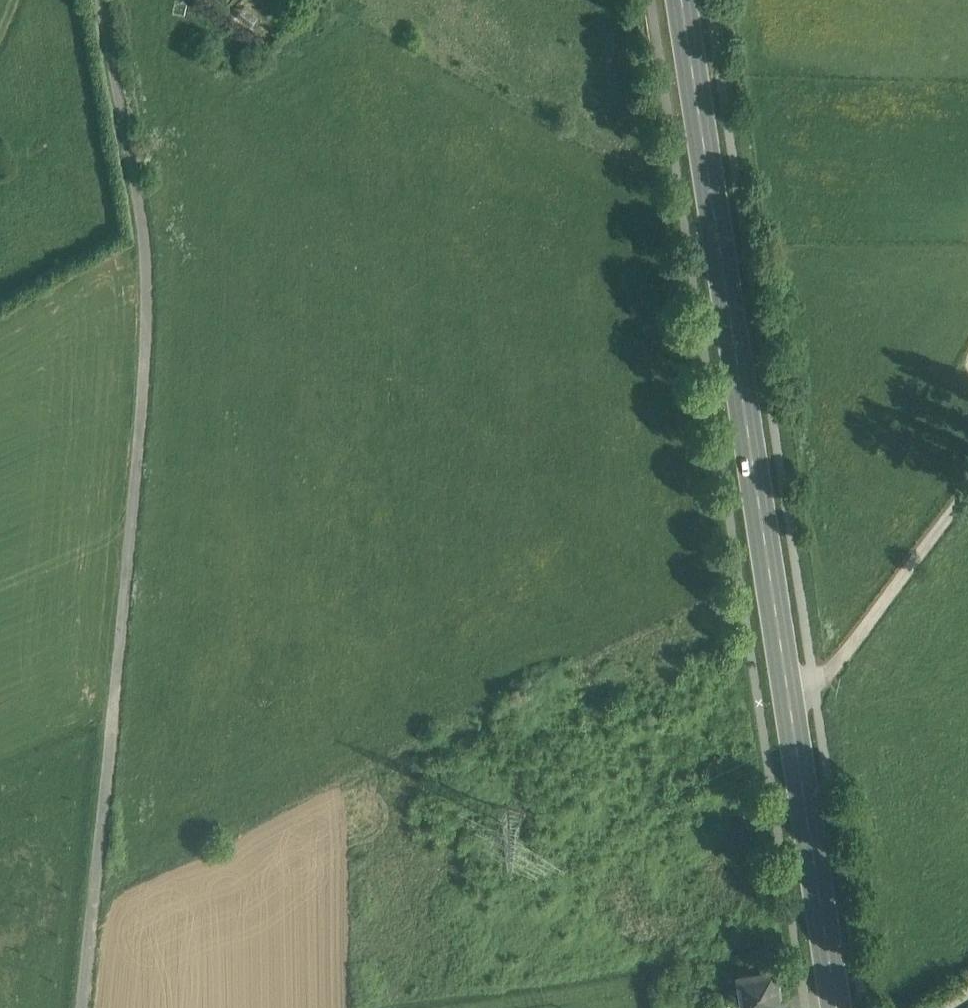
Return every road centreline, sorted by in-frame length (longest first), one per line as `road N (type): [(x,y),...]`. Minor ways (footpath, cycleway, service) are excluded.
road 1 (tertiary): [(836,1007),(681,0)]
road 2 (track): [(104,0),(146,242),(150,319),(83,1007)]

